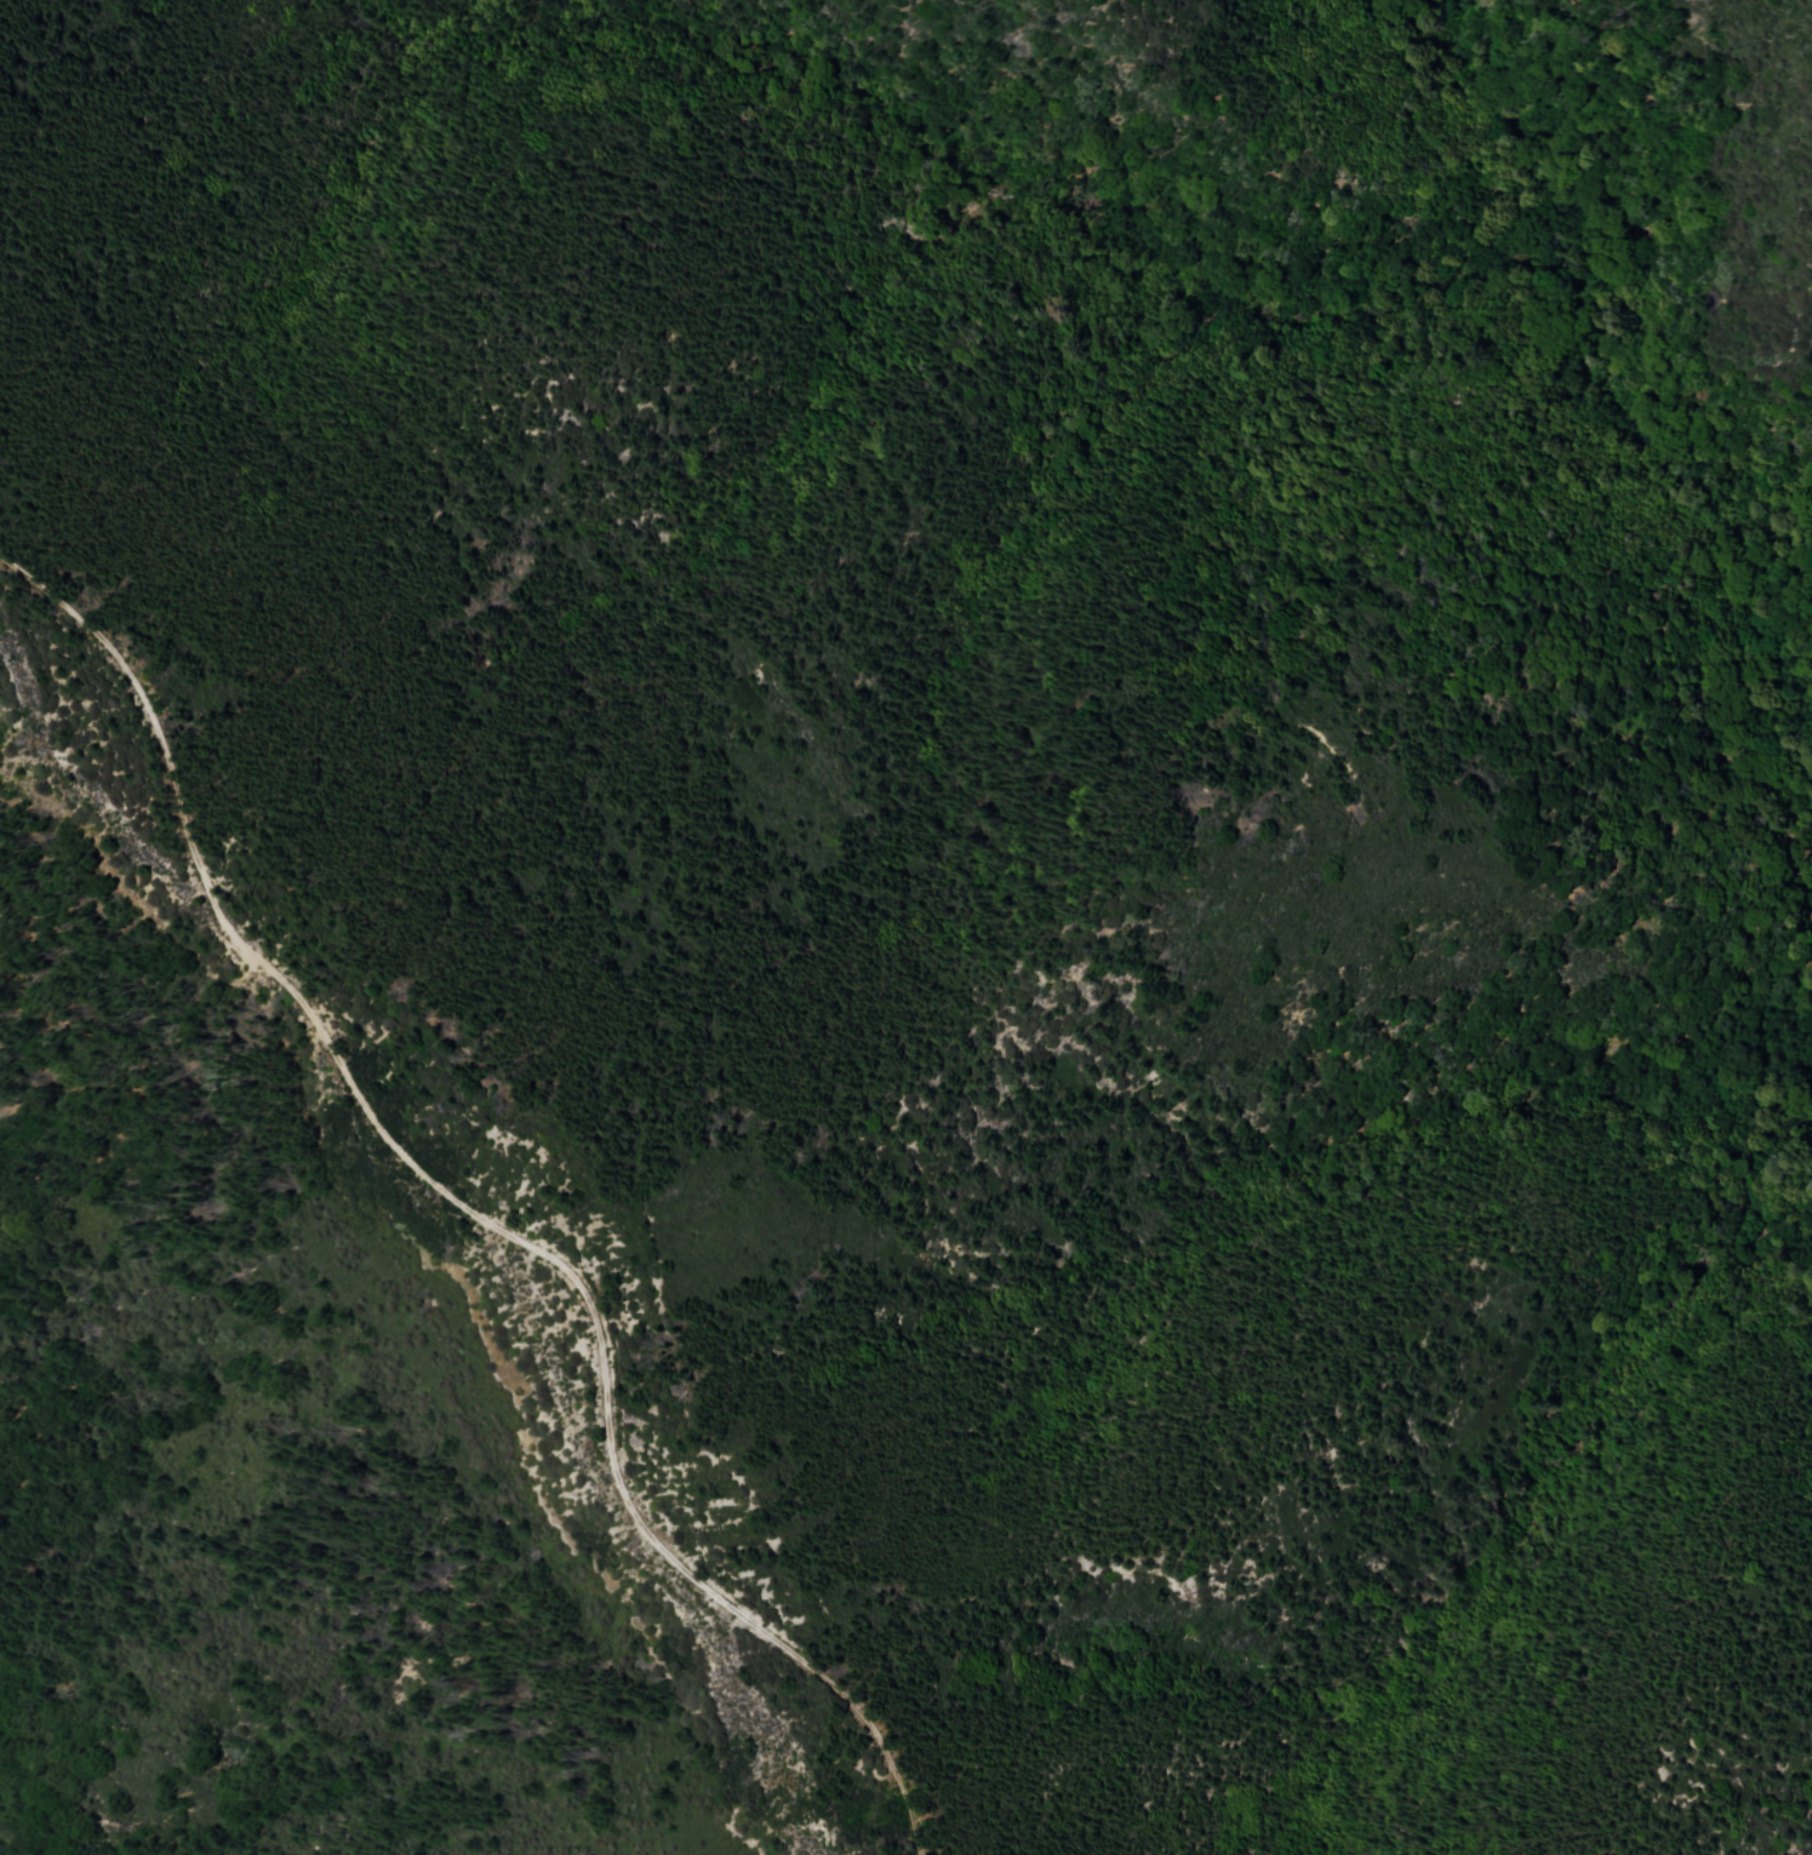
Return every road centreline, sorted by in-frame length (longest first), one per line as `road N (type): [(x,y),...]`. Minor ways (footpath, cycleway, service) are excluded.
road 1 (track): [(916,1854),(871,1728),(846,1696),(681,1567),(627,1495),(608,1450),(608,1356),(585,1294),(543,1254),(421,1178),(383,1138),(297,995),(225,926),(155,723),(118,654),(0,560)]

